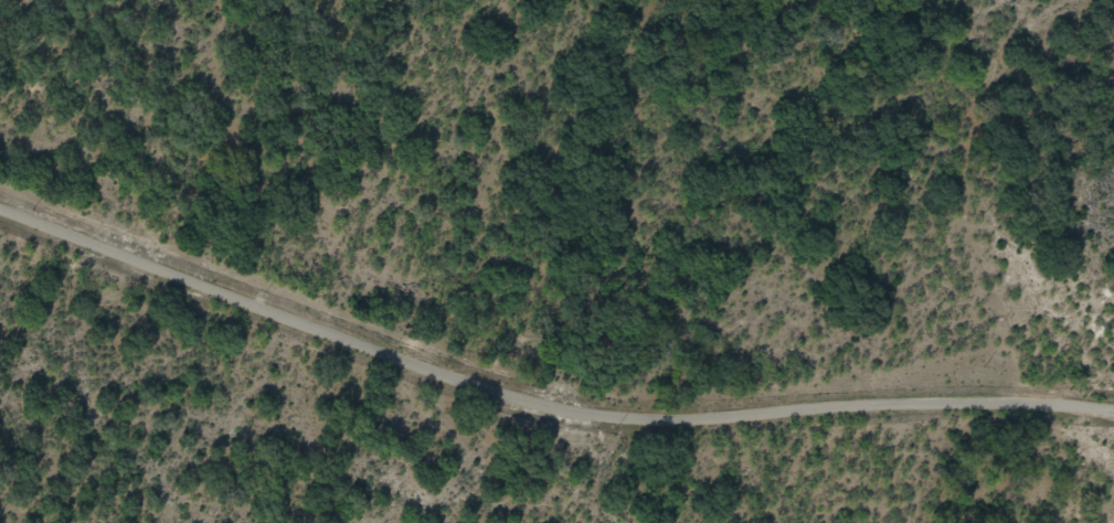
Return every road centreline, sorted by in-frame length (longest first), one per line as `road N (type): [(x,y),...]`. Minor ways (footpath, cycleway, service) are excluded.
road 1 (residential): [(1113,409),(913,405),(689,420),(573,413),(400,361),(0,210)]
road 2 (residential): [(1039,522),(0,387)]

